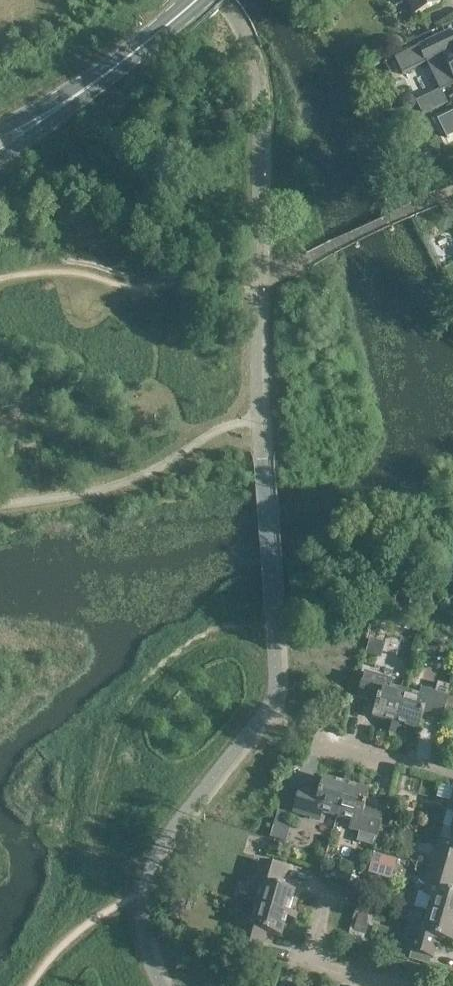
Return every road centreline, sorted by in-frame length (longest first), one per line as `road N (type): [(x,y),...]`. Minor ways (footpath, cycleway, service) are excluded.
road 1 (secondary): [(196,0),(38,120)]
road 2 (residential): [(330,883),(306,963),(386,985)]
road 3 (residential): [(323,737),(452,774)]

